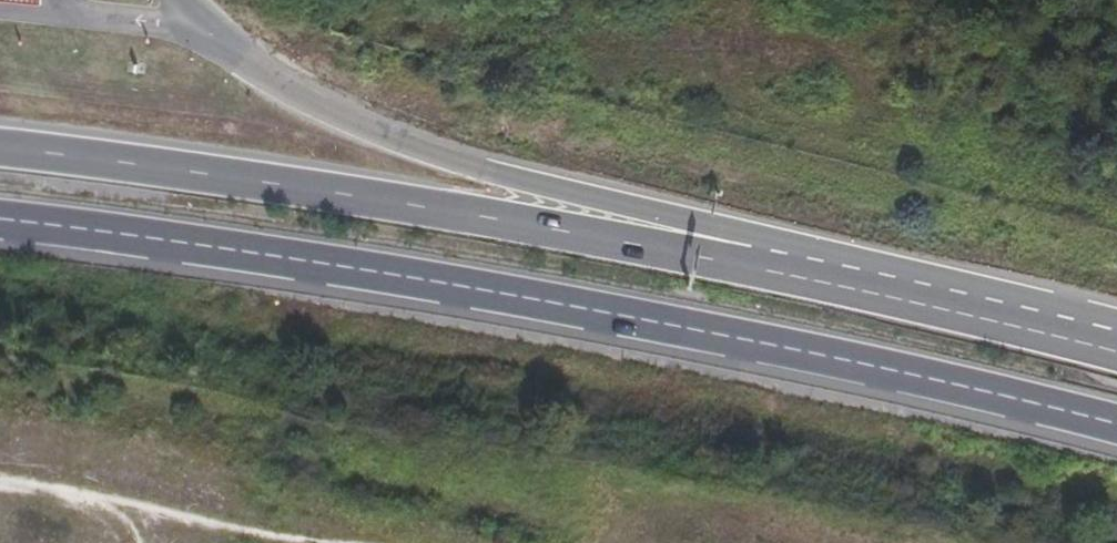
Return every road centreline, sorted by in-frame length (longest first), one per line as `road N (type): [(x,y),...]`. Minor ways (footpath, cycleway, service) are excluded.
road 1 (trunk): [(1116,348),(760,266),(360,193),(0,149)]
road 2 (trunk): [(0,223),(532,303),(1116,424)]

